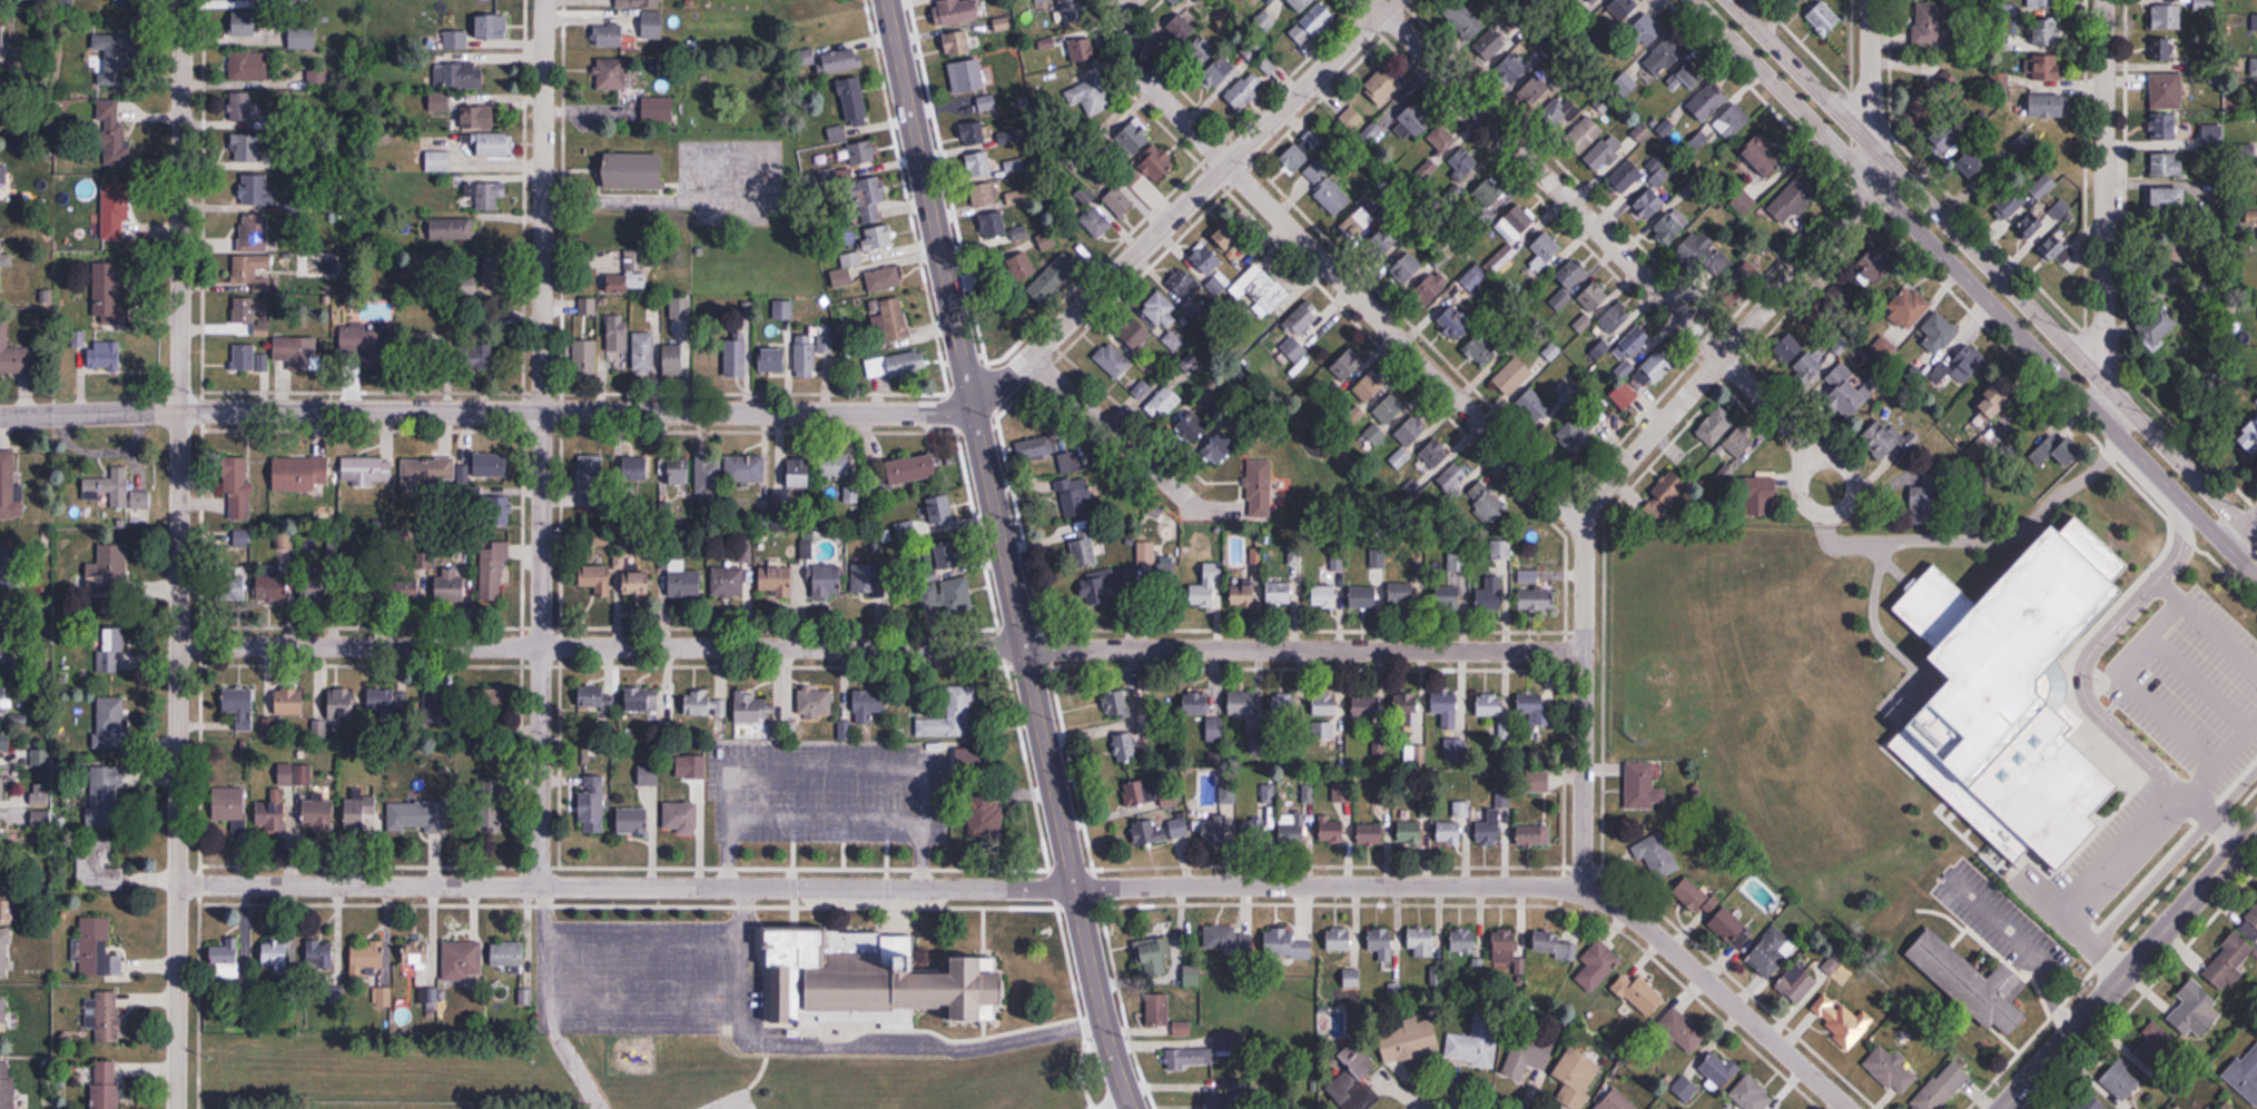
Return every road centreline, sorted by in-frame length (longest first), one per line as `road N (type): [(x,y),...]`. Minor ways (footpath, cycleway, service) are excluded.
road 1 (residential): [(1849,1108),(1656,935),(1580,889),(1075,889),(1047,875),(178,883)]
road 2 (residential): [(1392,0),(973,412),(179,409),(0,416)]
road 3 (residential): [(1583,651),(179,645)]
road 4 (tertiary): [(887,0),(1093,972),(1136,1108)]
road 5 (residential): [(177,1108),(182,0)]
road 6 (residential): [(525,878),(521,646),(543,412),(545,0)]
road 7 (secondary): [(1694,0),(2256,576)]
road 8 (secondary): [(2256,541),(1729,0)]
road 9 (residential): [(1574,517),(1155,91),(1135,67),(1120,0)]
road 10 (residential): [(1725,358),(1375,0)]
road 11 (residential): [(1870,141),(1865,200),(1574,517)]
road 12 (residential): [(2101,382),(2104,0)]
road 13 (residential): [(1574,517),(1585,543),(1580,889)]
road 14 (tertiary): [(2256,830),(2007,1108)]
road 15 (residential): [(525,878),(534,1018),(596,1108)]
road 16 (residential): [(1192,503),(1031,359)]
road 17 (residential): [(1849,504),(1853,476),(1841,462),(1816,458),(1801,473),(1801,498),(1812,511),(1832,514),(1849,504)]
road 18 (residential): [(1870,141),(1869,0)]
road 19 (residential): [(1816,458),(1725,358)]

